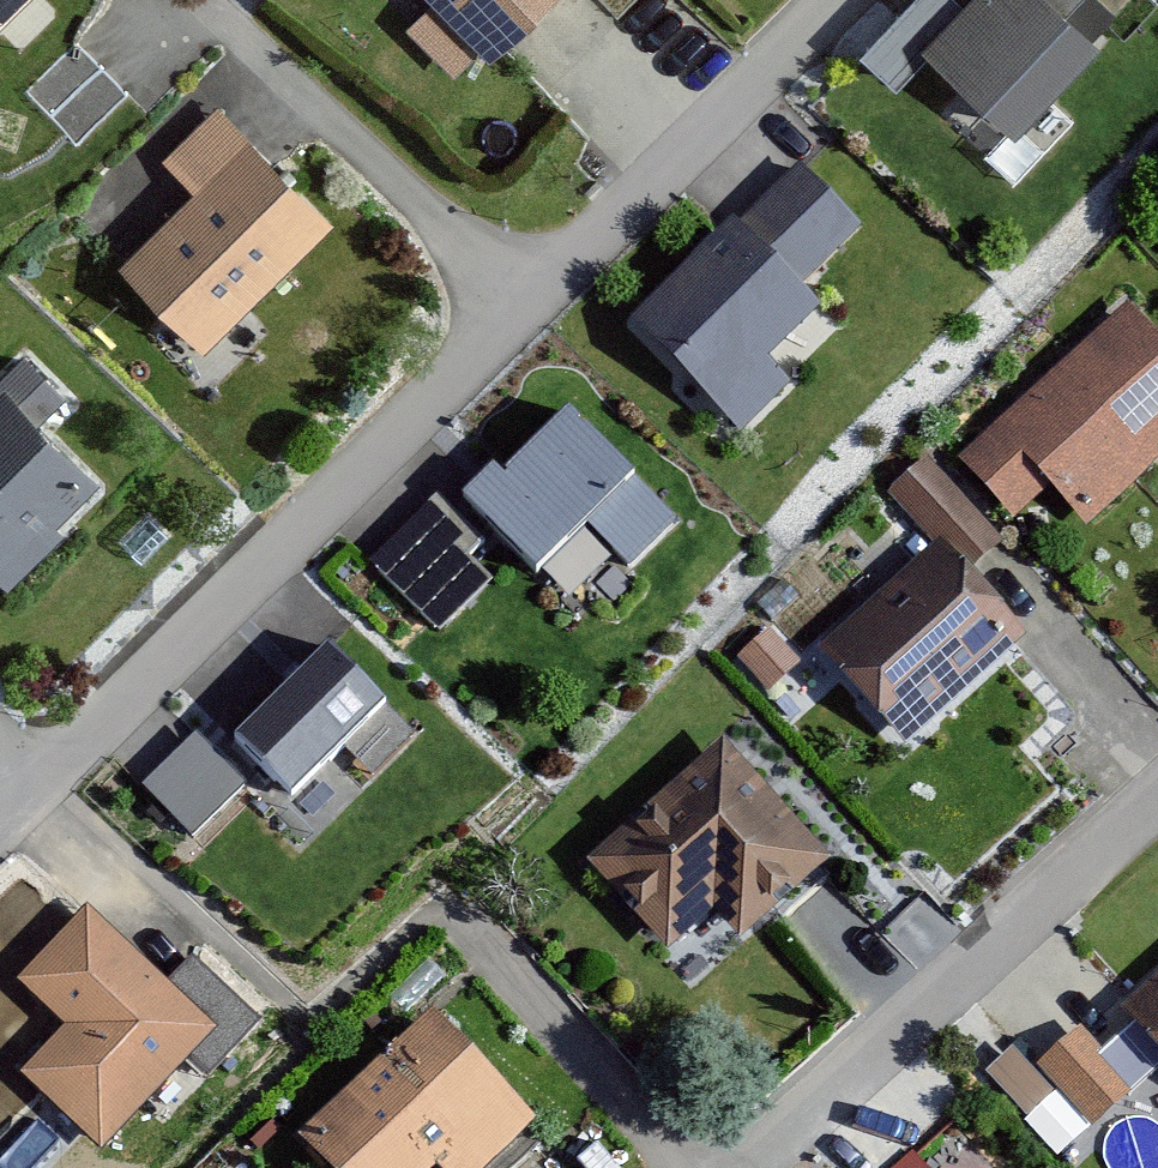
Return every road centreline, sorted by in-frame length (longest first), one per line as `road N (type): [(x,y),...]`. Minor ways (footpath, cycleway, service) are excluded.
road 1 (residential): [(0,823),(841,0)]
road 2 (residential): [(749,1167),(1157,797)]

